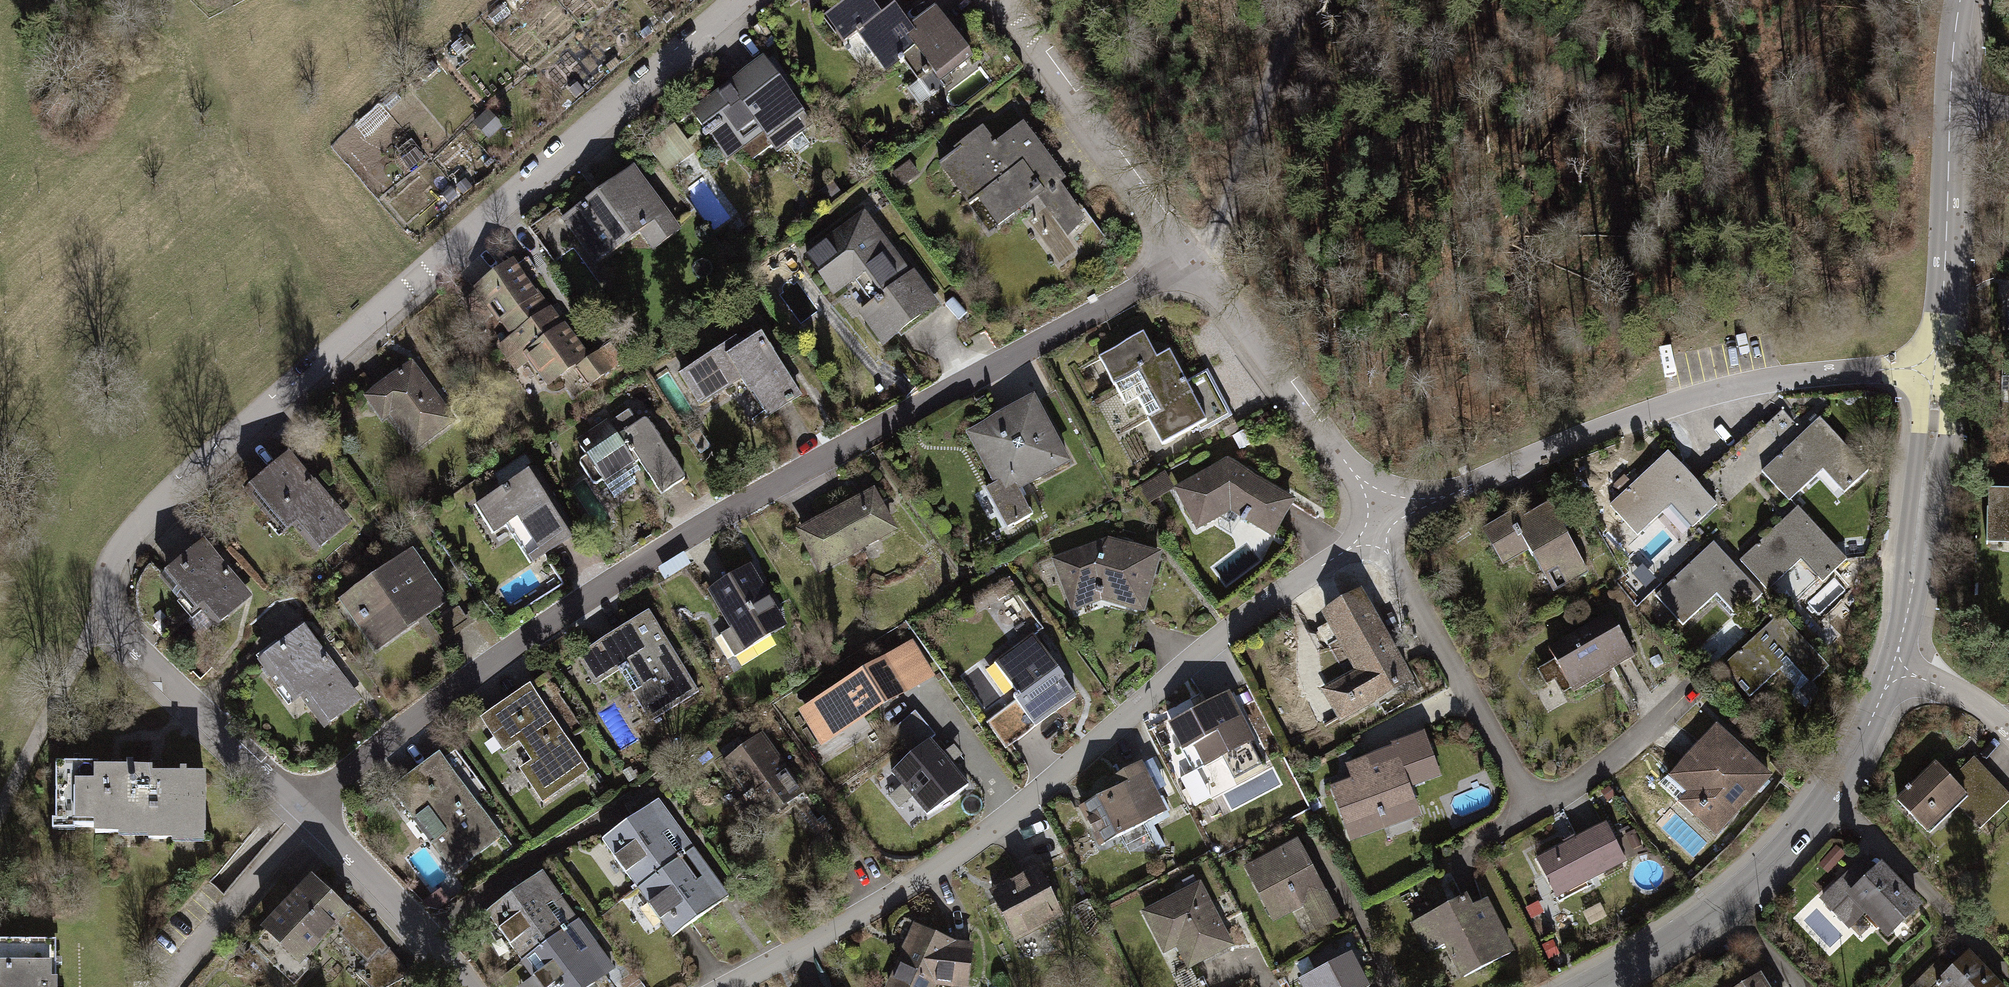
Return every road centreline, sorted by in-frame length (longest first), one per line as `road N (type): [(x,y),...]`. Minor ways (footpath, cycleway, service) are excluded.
road 1 (residential): [(759,0),(126,564),(109,618),(310,814)]
road 2 (residential): [(310,814),(499,652),(736,502),(1196,260)]
road 3 (residential): [(727,986),(906,888),(1018,811),(1250,612),(1388,542)]
road 4 (residential): [(1388,542),(1474,483),(1579,439),(1788,394),(1936,385)]
road 5 (tertiary): [(1892,667),(1832,796),(1791,845),(1696,927),(1586,986)]
road 6 (residential): [(1388,542),(1367,489),(1196,260)]
road 7 (residential): [(1196,260),(998,0)]
road 8 (residential): [(1388,542),(1531,812)]
road 9 (tertiary): [(1936,385),(1907,617),(1892,667)]
road 10 (tertiary): [(1951,103),(1936,385)]
road 11 (track): [(1196,260),(1216,238),(1299,0)]
road 12 (residential): [(310,814),(433,941),(465,986)]
road 13 (track): [(0,812),(109,618)]
road 14 (residential): [(1892,667),(1956,694),(2008,730)]

